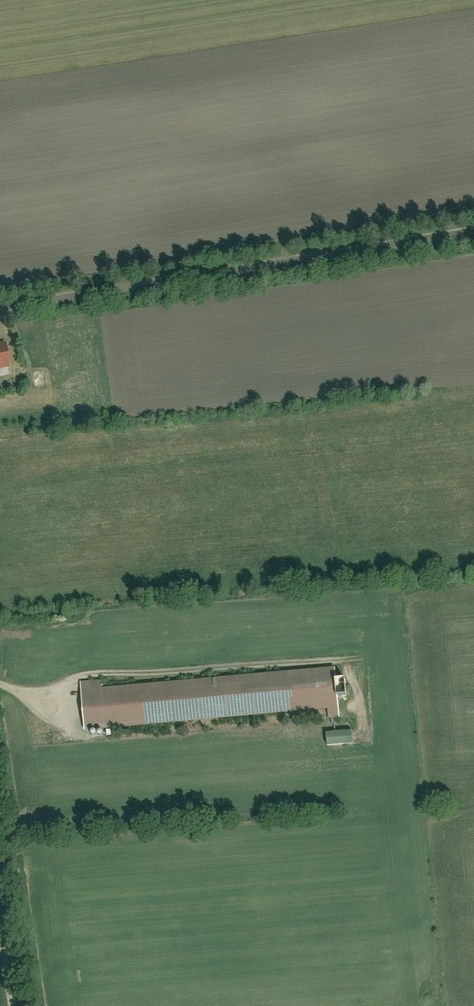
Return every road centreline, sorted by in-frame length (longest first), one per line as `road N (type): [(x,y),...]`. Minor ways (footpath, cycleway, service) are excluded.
road 1 (residential): [(0,309),(473,232)]

